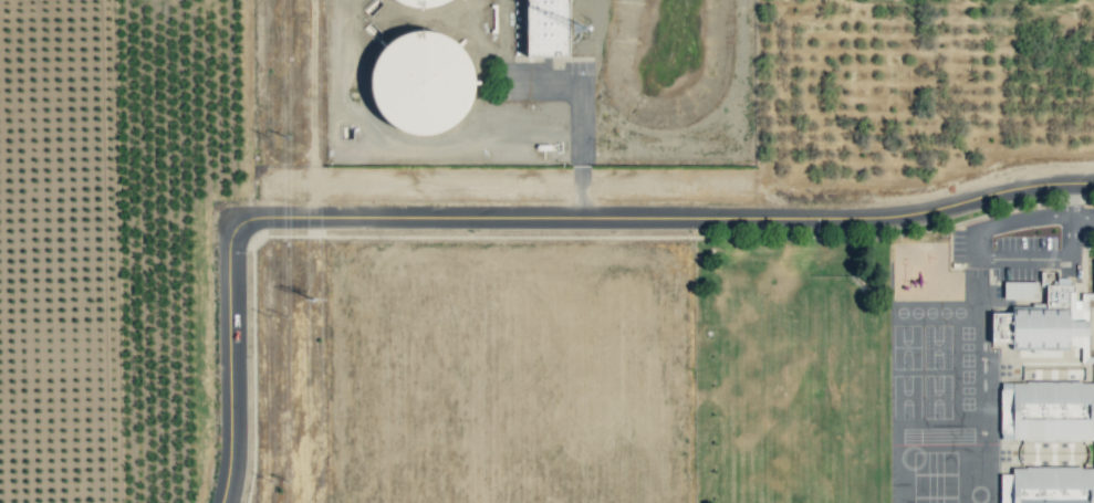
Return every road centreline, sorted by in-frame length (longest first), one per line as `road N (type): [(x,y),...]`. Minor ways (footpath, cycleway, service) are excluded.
road 1 (residential): [(1093,173),(847,216),(324,222)]
road 2 (residential): [(224,502),(237,416),(229,239),(241,221),(324,222)]

